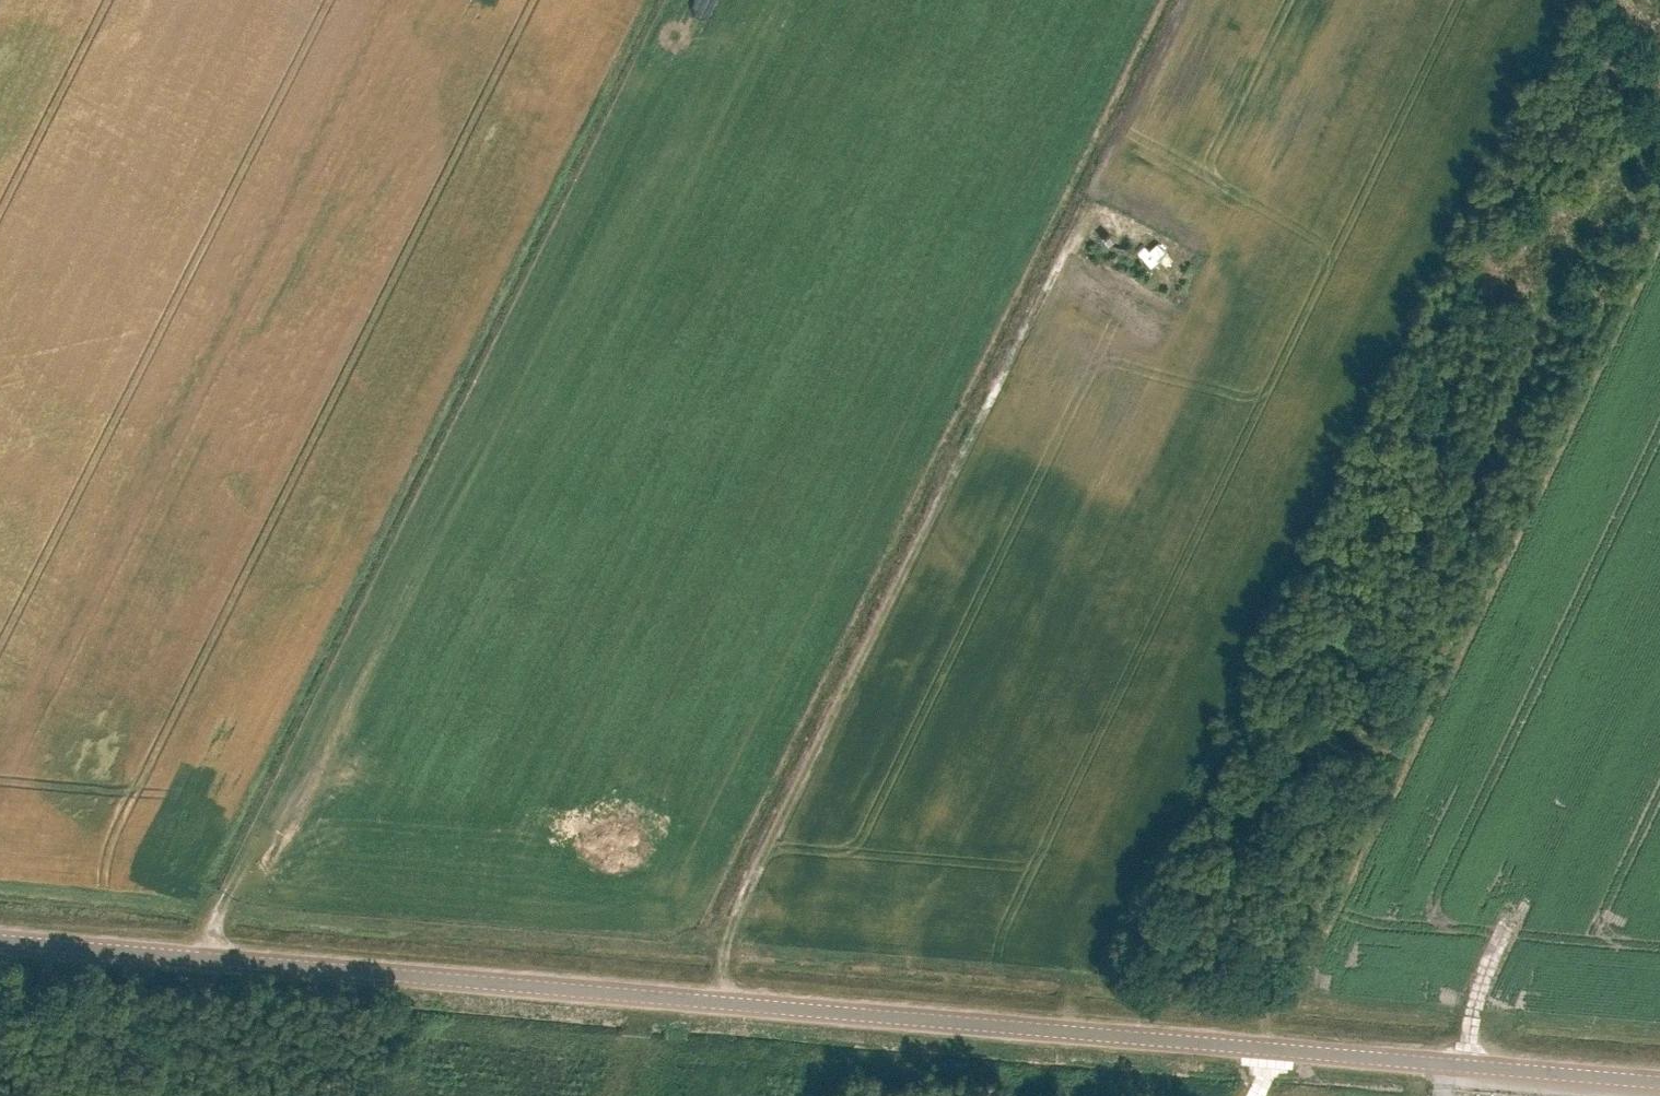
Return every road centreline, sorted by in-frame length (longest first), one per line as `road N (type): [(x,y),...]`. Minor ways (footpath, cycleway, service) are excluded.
road 1 (unclassified): [(1659,1082),(0,940)]

